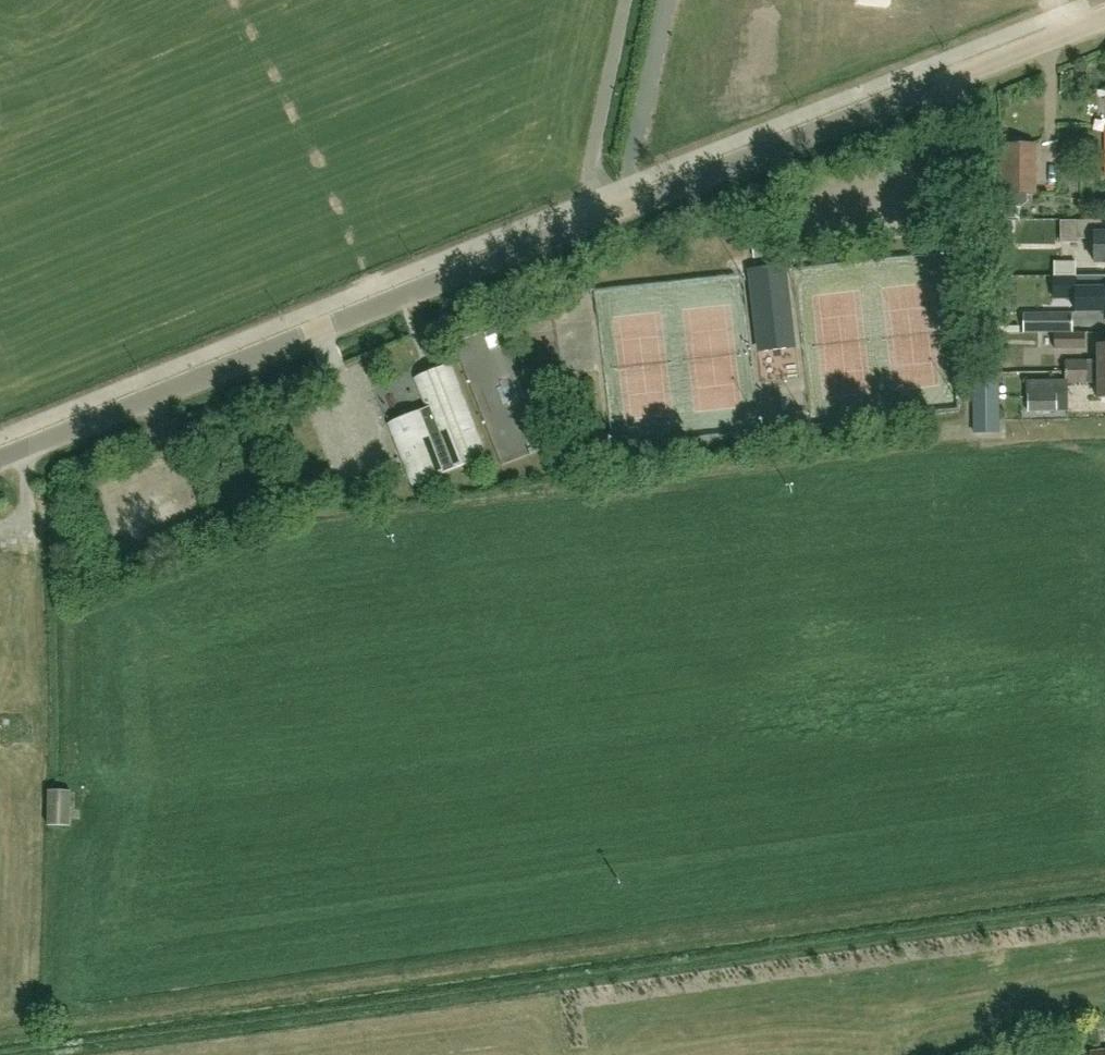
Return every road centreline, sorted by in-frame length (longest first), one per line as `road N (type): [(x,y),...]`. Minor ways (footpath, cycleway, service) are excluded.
road 1 (residential): [(0,456),(1104,15)]

